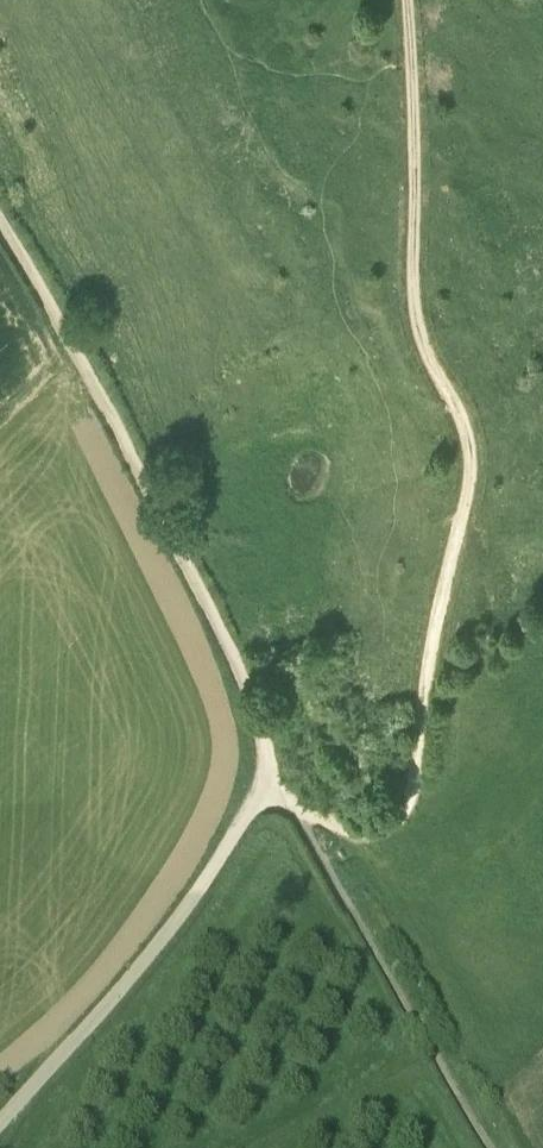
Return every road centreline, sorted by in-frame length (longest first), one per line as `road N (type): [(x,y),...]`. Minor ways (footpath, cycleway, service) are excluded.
road 1 (track): [(270,790),(358,826),(390,820),(406,804),(432,643),(471,479),(466,428),(432,358),(414,294),(408,0)]
road 2 (track): [(270,790),(261,719),(237,661),(84,361),(0,217)]
road 3 (track): [(0,1122),(149,957),(270,790)]

